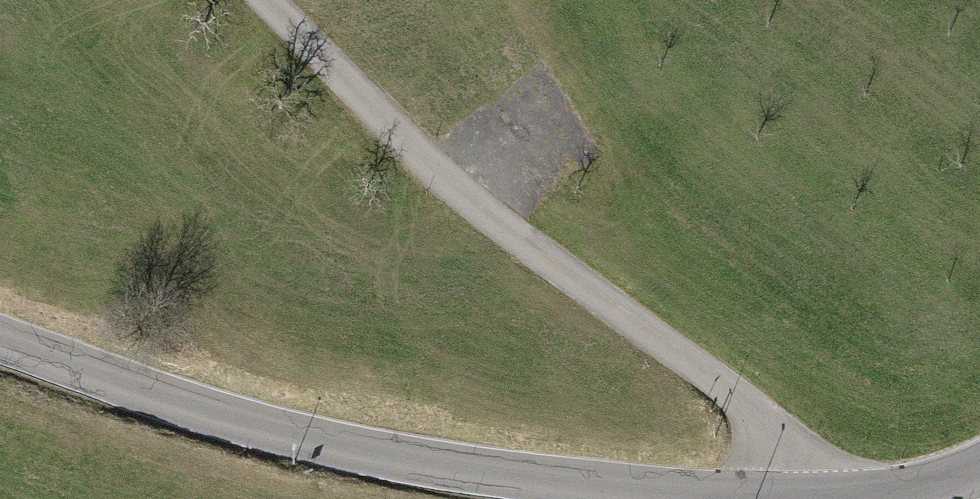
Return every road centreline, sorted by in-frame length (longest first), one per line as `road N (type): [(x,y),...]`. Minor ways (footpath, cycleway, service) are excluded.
road 1 (residential): [(0,335),(236,419),(391,455),(720,496),(805,498)]
road 2 (residential): [(805,498),(785,447),(760,415),(418,161),(262,0)]
road 3 (residential): [(805,498),(879,497),(979,472)]

